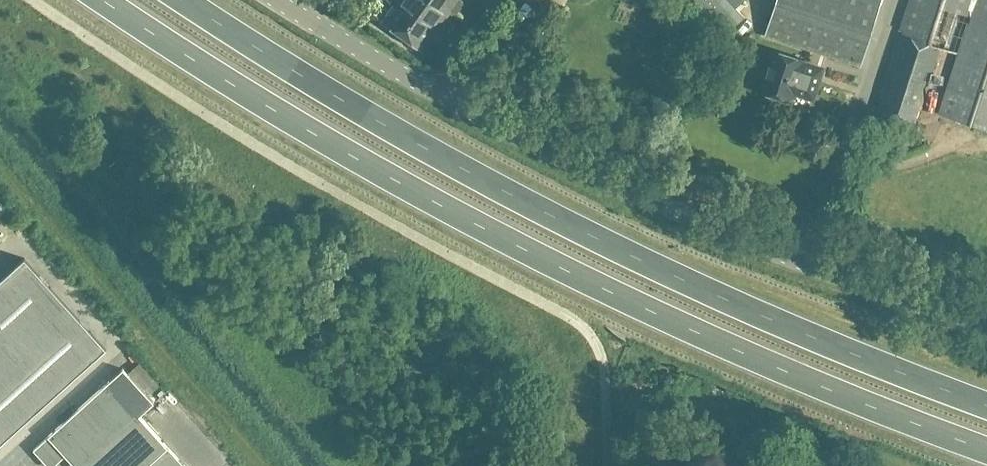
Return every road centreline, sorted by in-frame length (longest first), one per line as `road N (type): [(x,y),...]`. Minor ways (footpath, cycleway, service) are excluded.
road 1 (trunk): [(106,0),(281,113),(522,247),(724,343),(986,448)]
road 2 (trunk): [(986,405),(821,342),(639,257),(466,170),(183,0)]
road 3 (unclassified): [(986,325),(809,264),(607,179),(281,0)]

